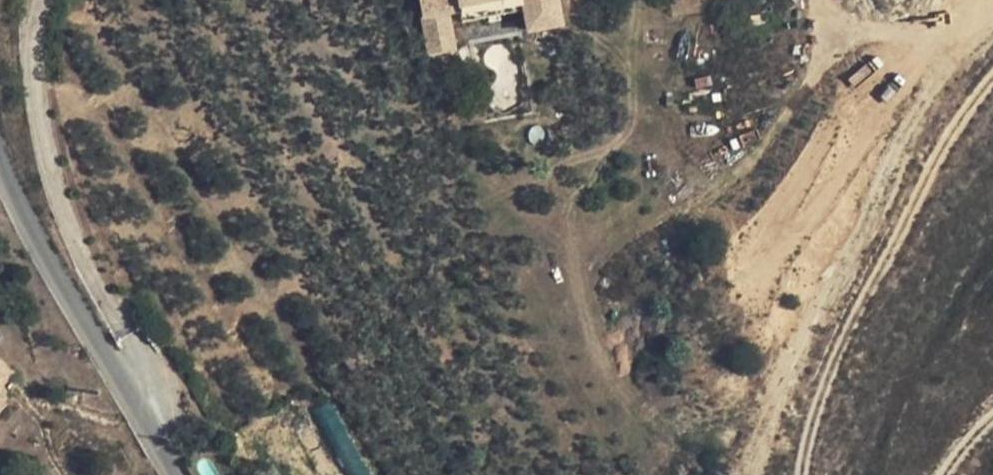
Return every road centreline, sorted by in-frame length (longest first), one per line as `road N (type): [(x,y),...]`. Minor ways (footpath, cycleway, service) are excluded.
road 1 (unclassified): [(0,167),(171,474)]

